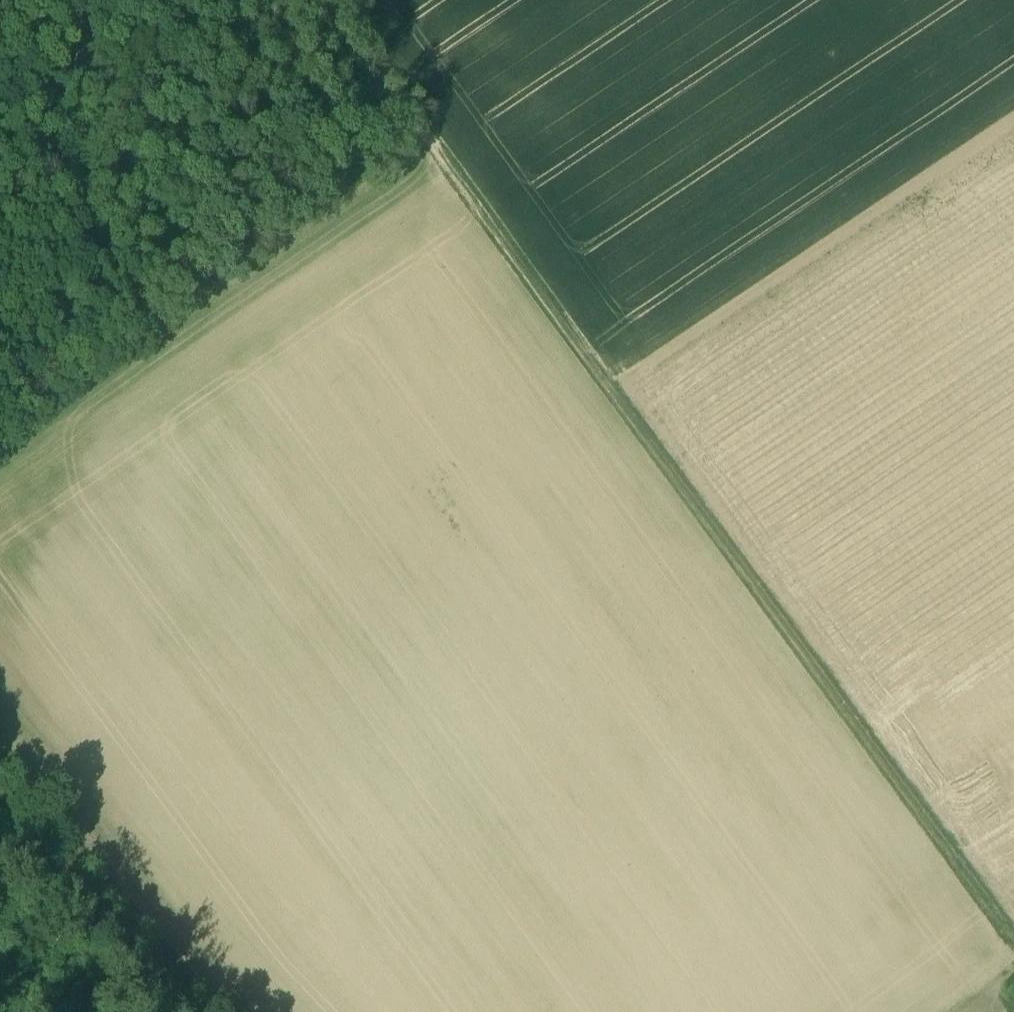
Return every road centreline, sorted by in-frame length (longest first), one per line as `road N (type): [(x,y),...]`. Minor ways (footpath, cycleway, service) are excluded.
road 1 (track): [(1013,934),(329,0)]
road 2 (track): [(194,1011),(0,790)]

